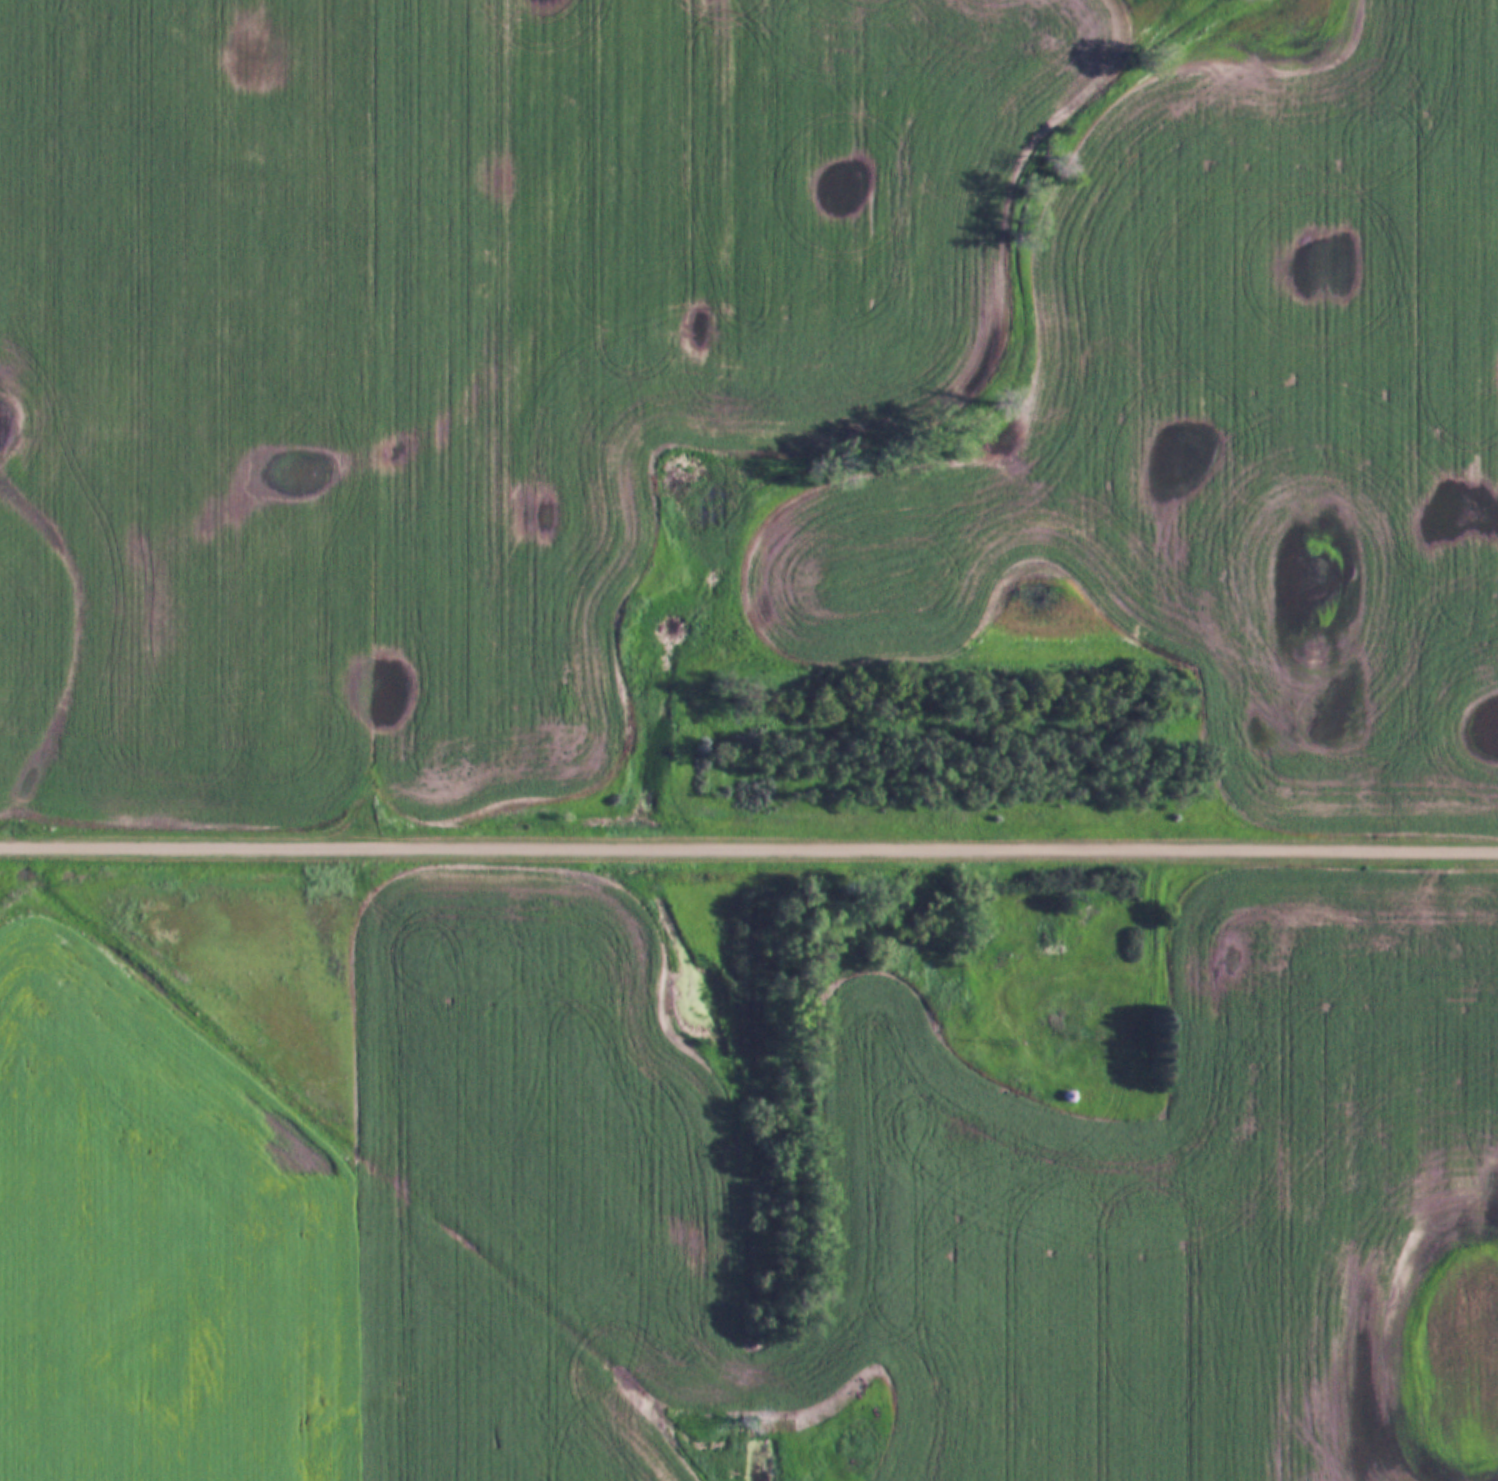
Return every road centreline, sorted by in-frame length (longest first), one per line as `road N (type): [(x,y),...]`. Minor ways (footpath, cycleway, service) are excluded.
road 1 (track): [(1166,851),(1145,971),(1015,976),(1017,1009),(1068,1063)]

